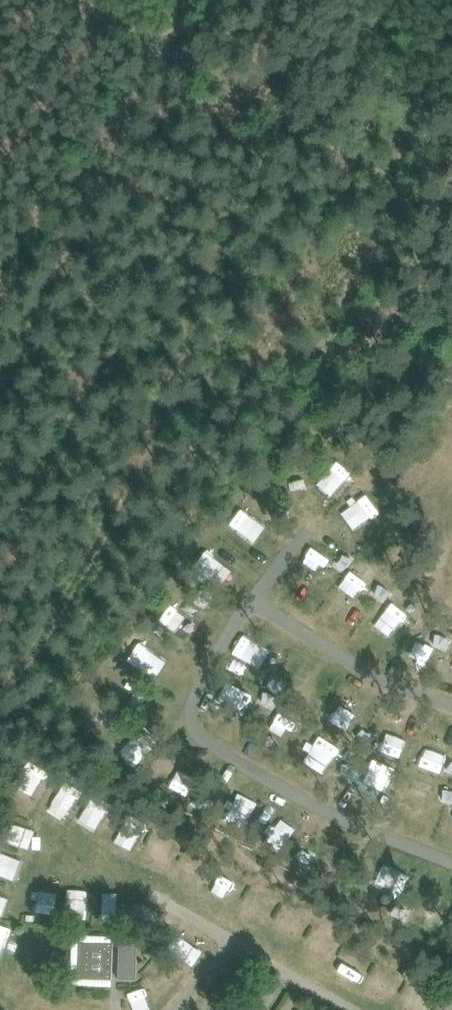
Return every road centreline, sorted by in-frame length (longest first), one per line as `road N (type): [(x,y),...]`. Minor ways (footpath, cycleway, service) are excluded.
road 1 (track): [(143,53),(451,217)]
road 2 (track): [(0,257),(143,53)]
road 3 (track): [(362,1009),(227,935),(181,1009)]

